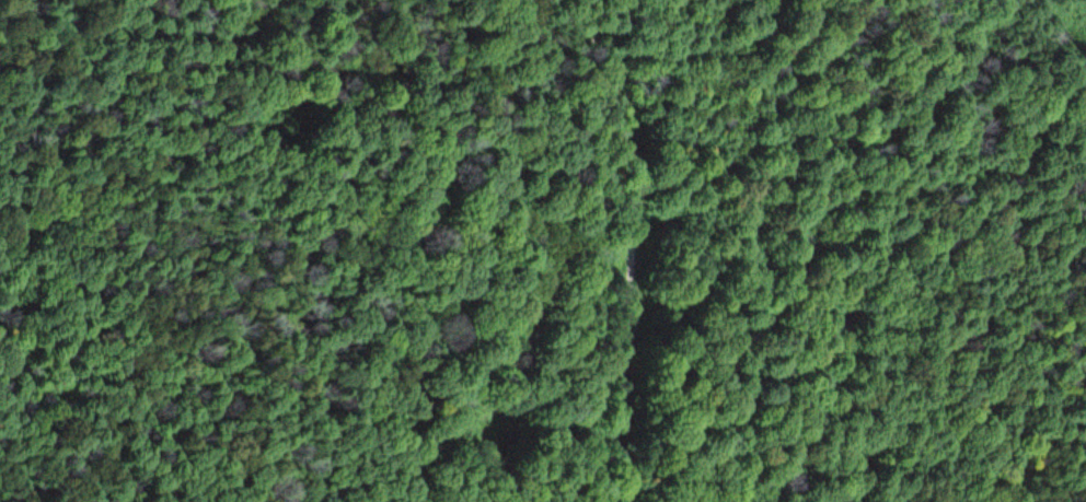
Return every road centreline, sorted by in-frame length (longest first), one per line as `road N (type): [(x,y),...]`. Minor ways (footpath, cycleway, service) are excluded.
road 1 (track): [(604,501),(635,261),(632,154),(576,0)]

